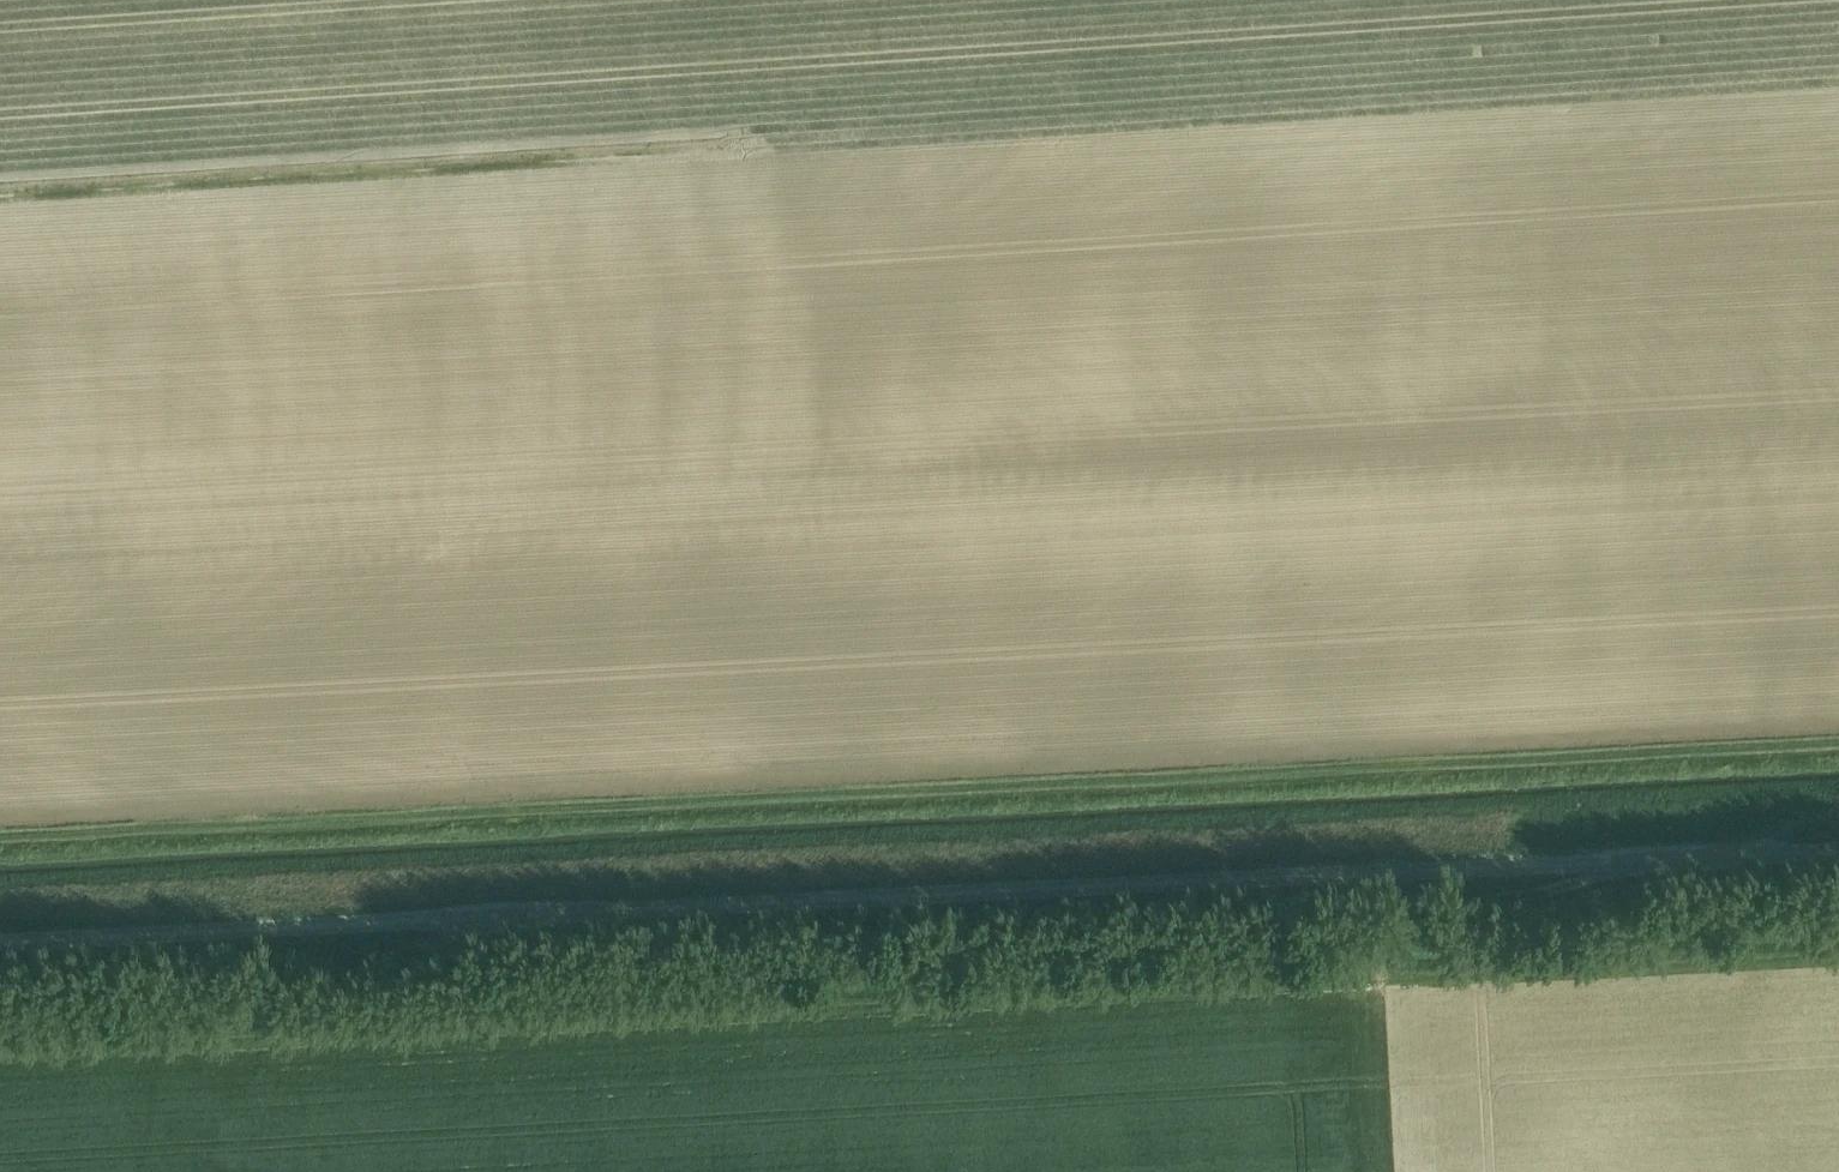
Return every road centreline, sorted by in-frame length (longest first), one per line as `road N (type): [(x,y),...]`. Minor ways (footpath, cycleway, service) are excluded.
road 1 (unclassified): [(0,937),(1113,870),(1472,865),(1838,847)]

